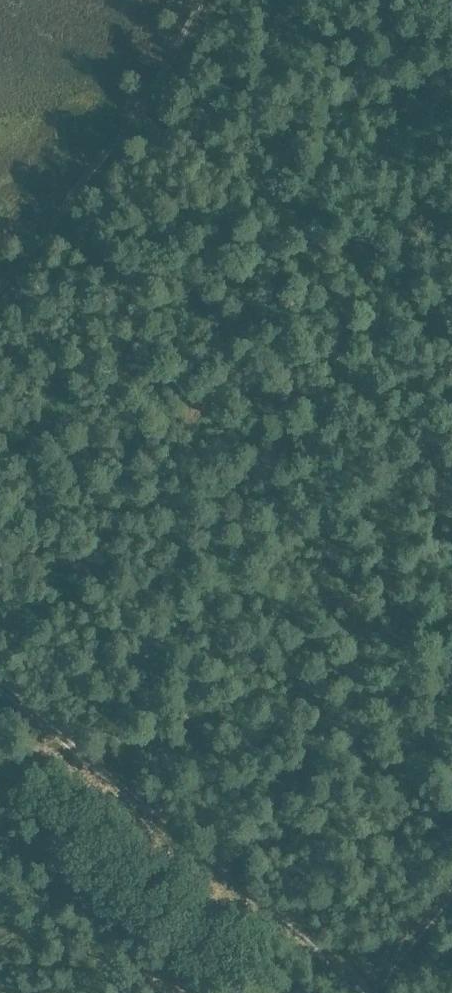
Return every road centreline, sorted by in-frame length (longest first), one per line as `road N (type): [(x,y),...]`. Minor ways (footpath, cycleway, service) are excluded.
road 1 (track): [(0,686),(311,957),(370,992)]
road 2 (track): [(205,0),(142,115),(0,287)]
road 3 (track): [(451,884),(370,992)]

